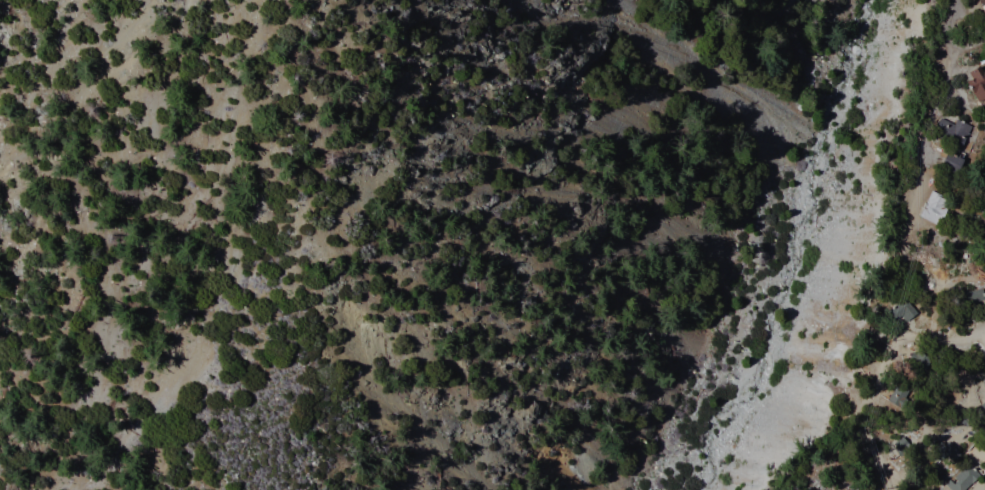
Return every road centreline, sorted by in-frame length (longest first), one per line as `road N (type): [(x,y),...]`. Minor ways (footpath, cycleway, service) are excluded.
road 1 (residential): [(984,113),(956,102),(936,71),(956,0)]

